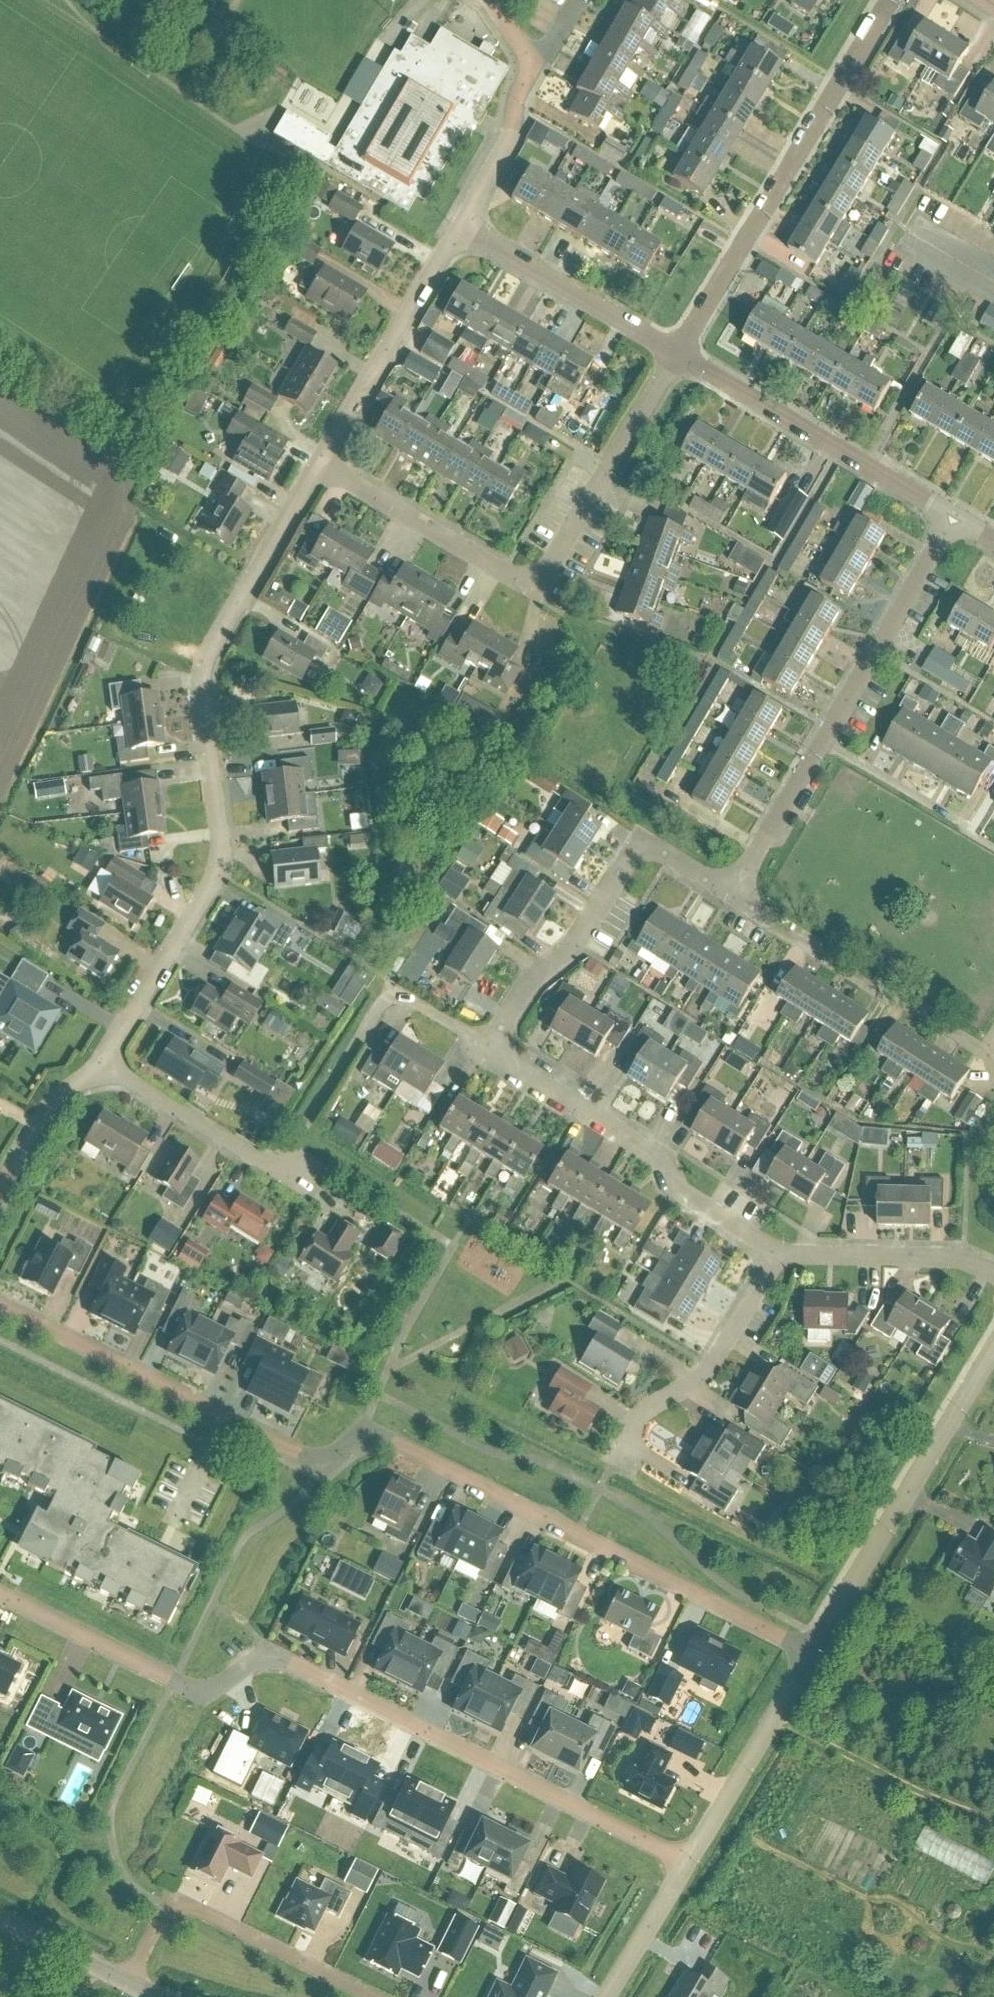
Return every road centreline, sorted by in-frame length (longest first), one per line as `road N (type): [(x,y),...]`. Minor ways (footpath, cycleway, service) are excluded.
road 1 (residential): [(810,1655),(362,1432),(318,1465),(0,1307)]
road 2 (residential): [(683,1866),(270,1654),(200,1695),(0,1595)]
road 3 (residential): [(98,1067),(215,872),(222,839),(199,693),(208,645),(318,463)]
road 4 (residential): [(488,1048),(389,994),(279,1175),(98,1067)]
road 5 (residential): [(318,463),(536,586),(677,355)]
road 6 (residential): [(735,899),(954,518)]
road 7 (residential): [(677,355),(889,0)]
road 8 (residential): [(784,1254),(682,1192),(665,1158),(488,1048)]
road 9 (residential): [(735,899),(648,849),(636,851),(583,933),(527,982),(488,1048)]
road 10 (residential): [(810,1655),(993,1348)]
road 11 (residential): [(954,518),(677,355)]
road 12 (residential): [(368,1996),(177,1907),(125,1981)]
road 13 (residential): [(986,1055),(735,899)]
road 14 (residential): [(609,1470),(642,1416),(711,1370),(784,1254)]
road 15 (residential): [(318,463),(458,227)]
road 16 (unclassified): [(458,227),(506,147),(530,68),(487,0)]
road 17 (residential): [(677,355),(458,227)]
road 18 (residential): [(683,1866),(810,1655)]
road 19 (residential): [(993,1270),(968,1259),(784,1254)]
road 20 (residential): [(0,1181),(58,1092),(98,1067)]
road 21 (residential): [(604,1996),(683,1866)]
road 22 (tertiary): [(125,1981),(0,1918)]

